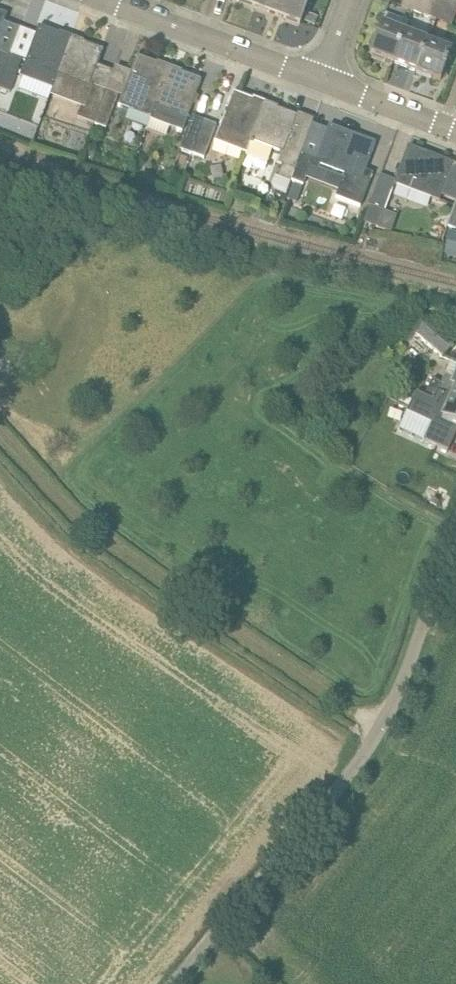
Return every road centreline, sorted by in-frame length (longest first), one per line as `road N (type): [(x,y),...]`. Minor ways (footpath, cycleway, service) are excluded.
road 1 (unclassified): [(173,983),(373,739),(455,536)]
road 2 (track): [(381,727),(92,532),(0,436)]
road 3 (residential): [(323,80),(108,0)]
road 4 (residential): [(455,130),(323,80)]

